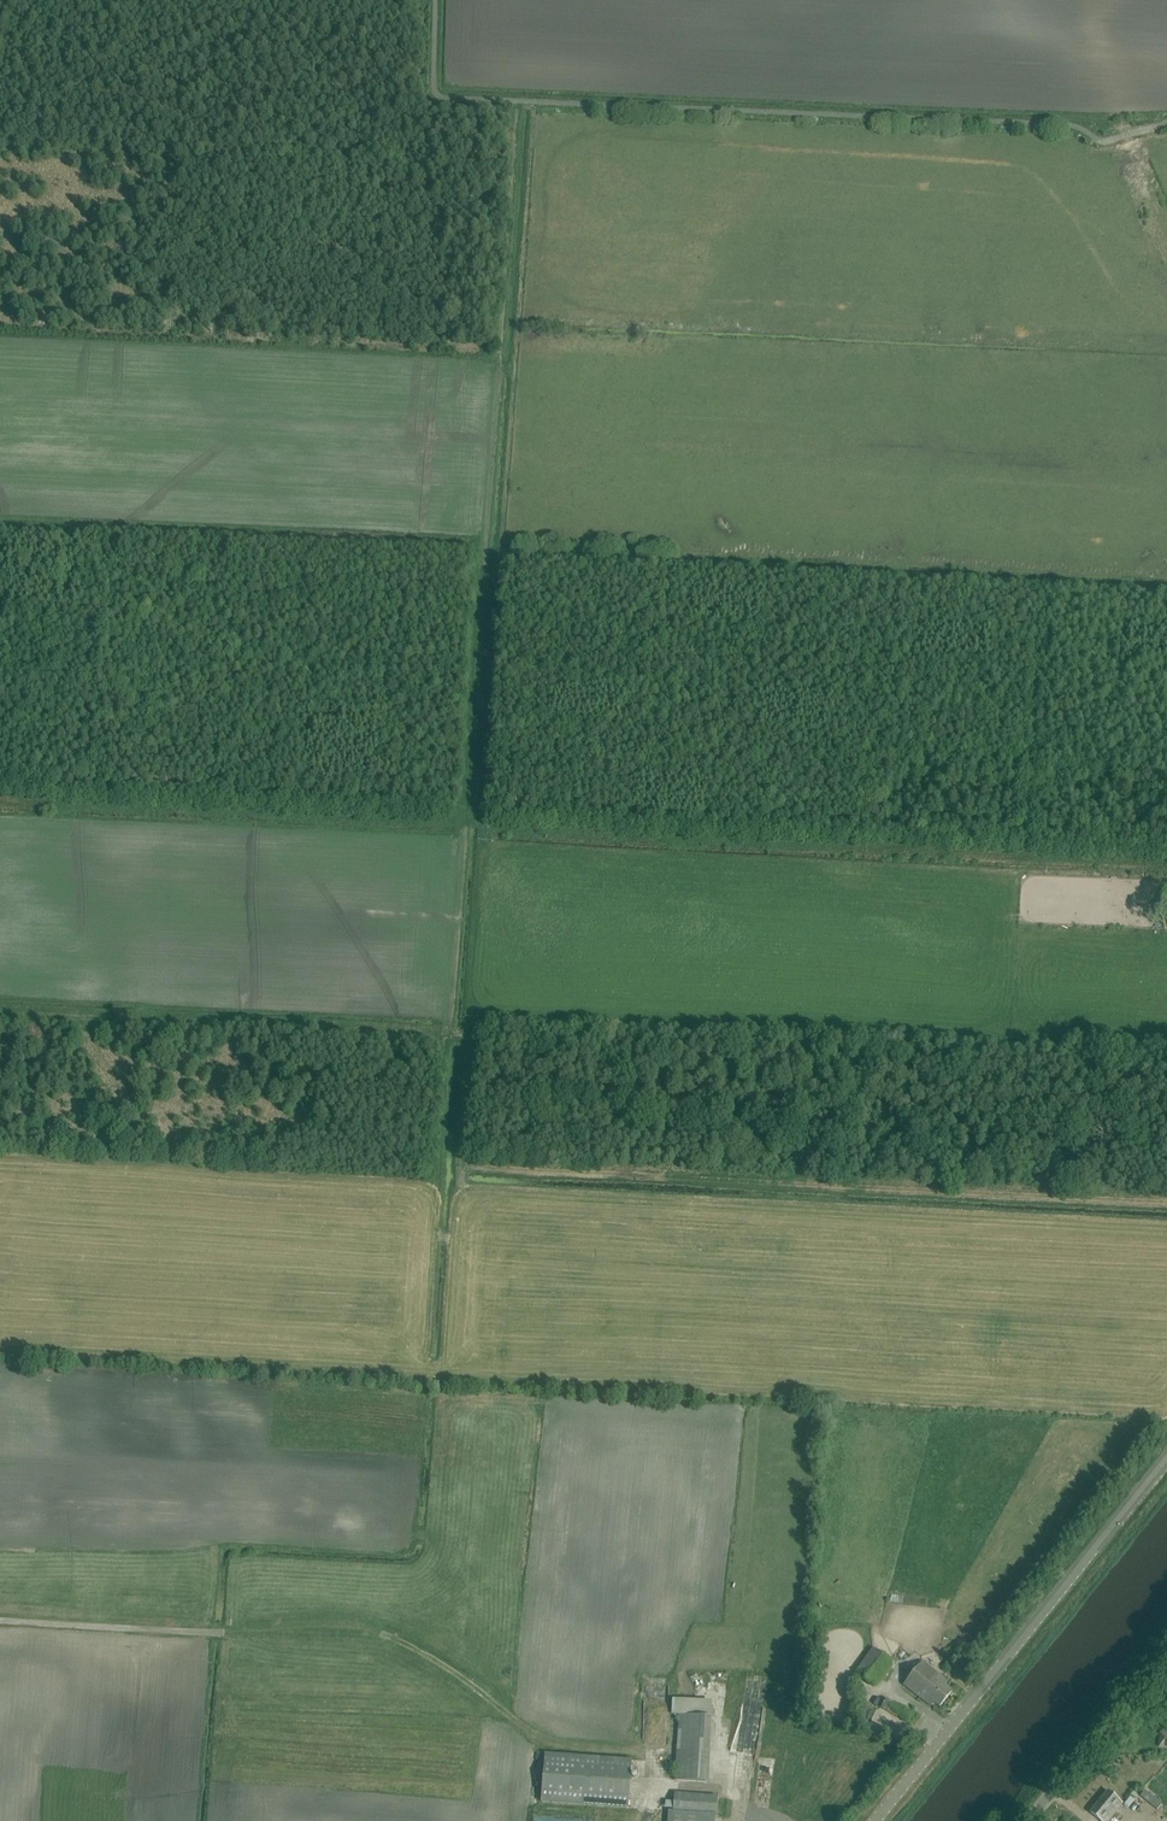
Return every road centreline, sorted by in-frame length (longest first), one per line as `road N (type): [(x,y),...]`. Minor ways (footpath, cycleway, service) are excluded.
road 1 (tertiary): [(1166,1457),(875,1820)]
road 2 (tertiary): [(1029,1820),(1166,1649)]

